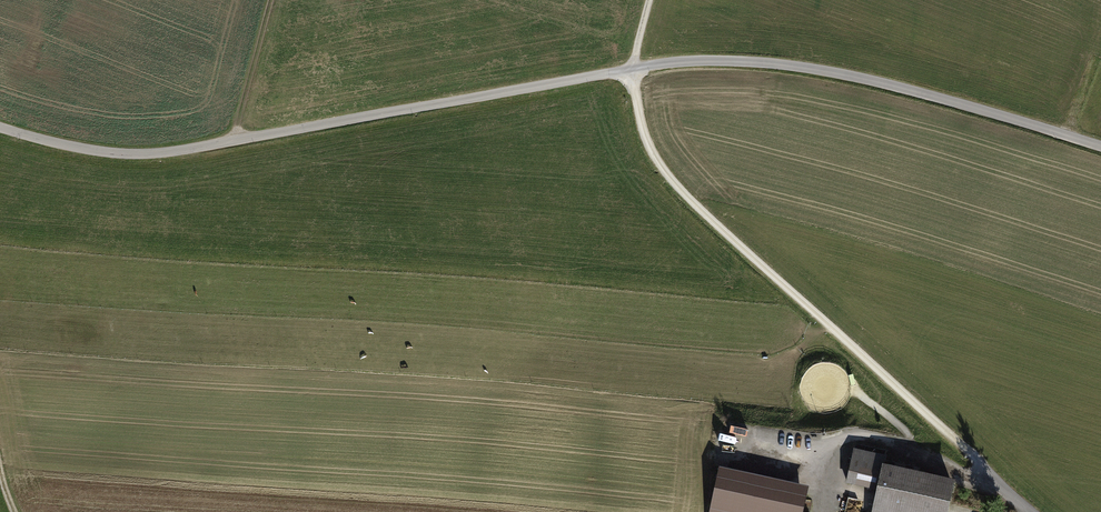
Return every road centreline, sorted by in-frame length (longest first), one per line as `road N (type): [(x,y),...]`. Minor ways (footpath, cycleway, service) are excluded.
road 1 (residential): [(1100,148),(895,85),(800,67),(717,63),(630,70),(159,154),(0,129)]
road 2 (track): [(1030,511),(665,177),(648,154),(630,70),(649,0)]
road 3 (track): [(235,143),(268,0)]
road 4 (track): [(1069,138),(1100,21)]

